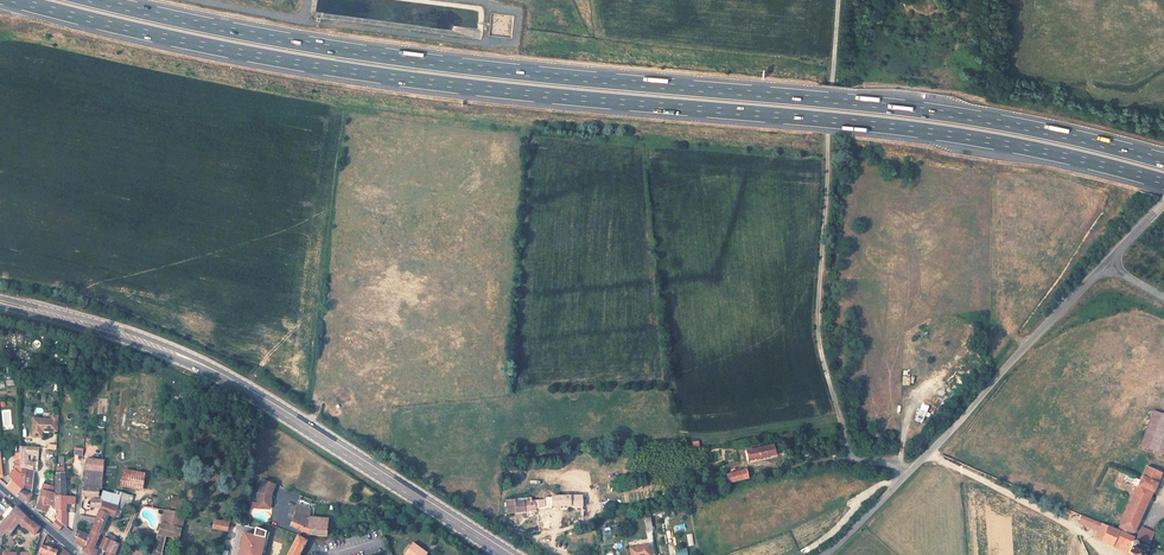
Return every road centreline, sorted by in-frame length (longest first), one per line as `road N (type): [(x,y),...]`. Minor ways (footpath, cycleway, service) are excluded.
road 1 (motorway): [(16,0),(324,67),(864,122),(1054,153),(1163,181)]
road 2 (motorway): [(1163,161),(977,118),(431,61),(95,0)]
road 3 (primary): [(72,318),(233,384),(506,554)]
road 4 (track): [(851,459),(818,322),(839,0)]
road 5 (unclassified): [(906,474),(1107,264)]
road 6 (residential): [(906,474),(842,459),(779,471)]

